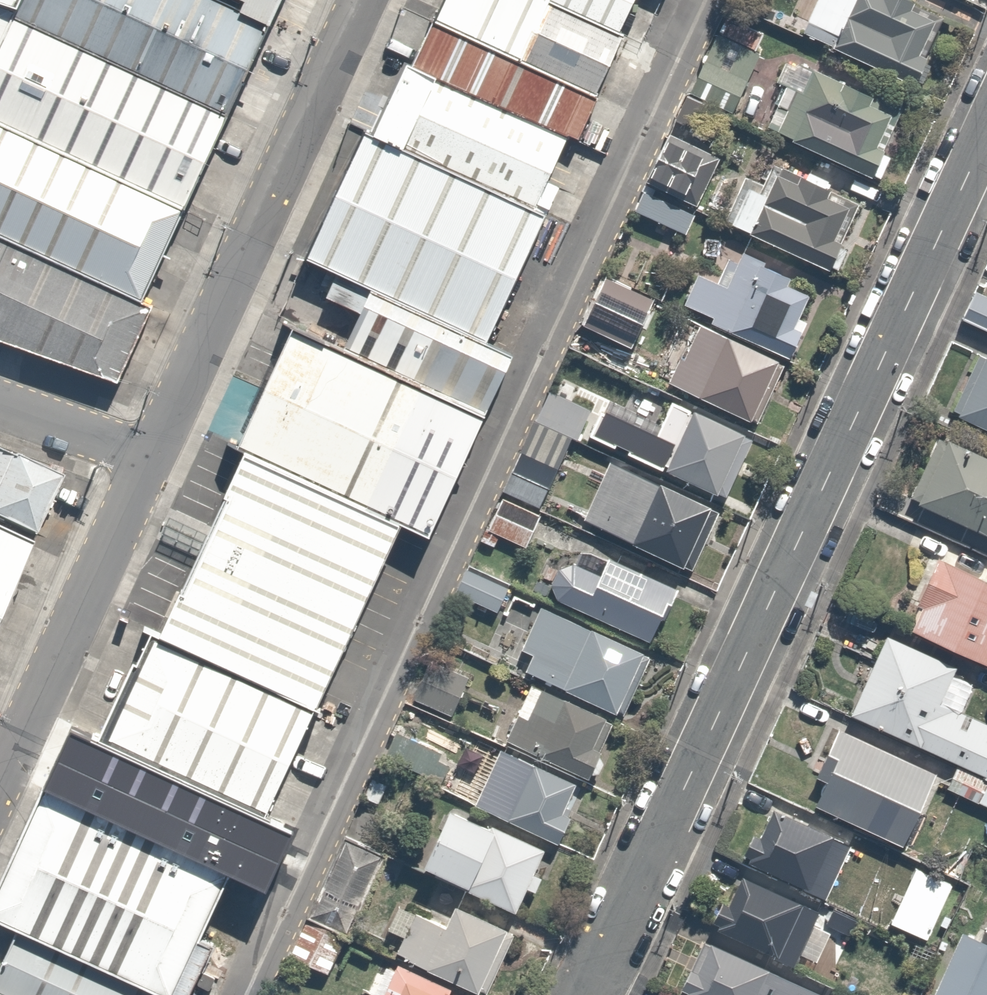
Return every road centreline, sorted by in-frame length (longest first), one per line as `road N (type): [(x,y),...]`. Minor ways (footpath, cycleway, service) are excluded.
road 1 (residential): [(702,0),(243,994)]
road 2 (residential): [(986,128),(584,994)]
road 3 (residential): [(358,0),(151,451)]
road 4 (residential): [(151,451),(0,780)]
road 5 (unclassified): [(0,398),(151,451)]

